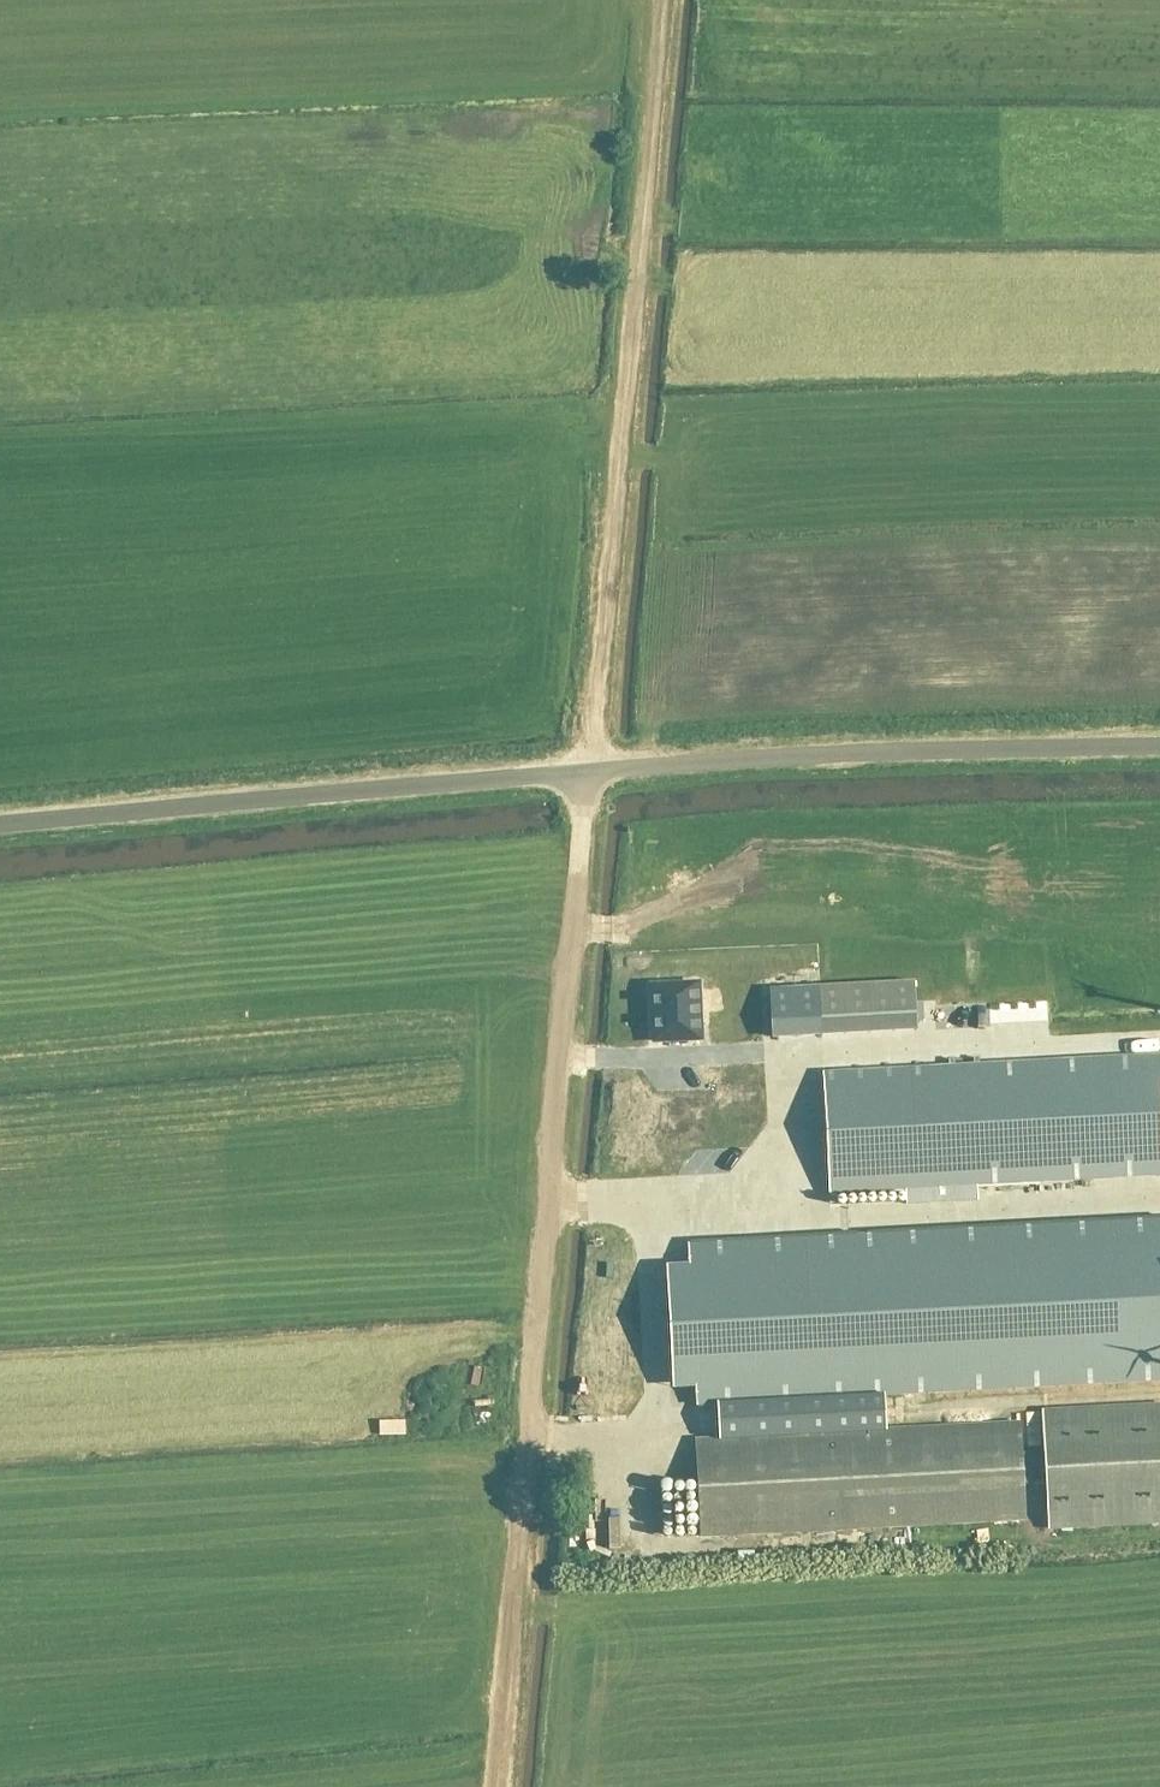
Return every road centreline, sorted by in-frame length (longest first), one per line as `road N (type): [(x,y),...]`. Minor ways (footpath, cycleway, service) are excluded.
road 1 (track): [(496,1786),(659,0)]
road 2 (unclassified): [(0,829),(857,752),(1159,746)]

